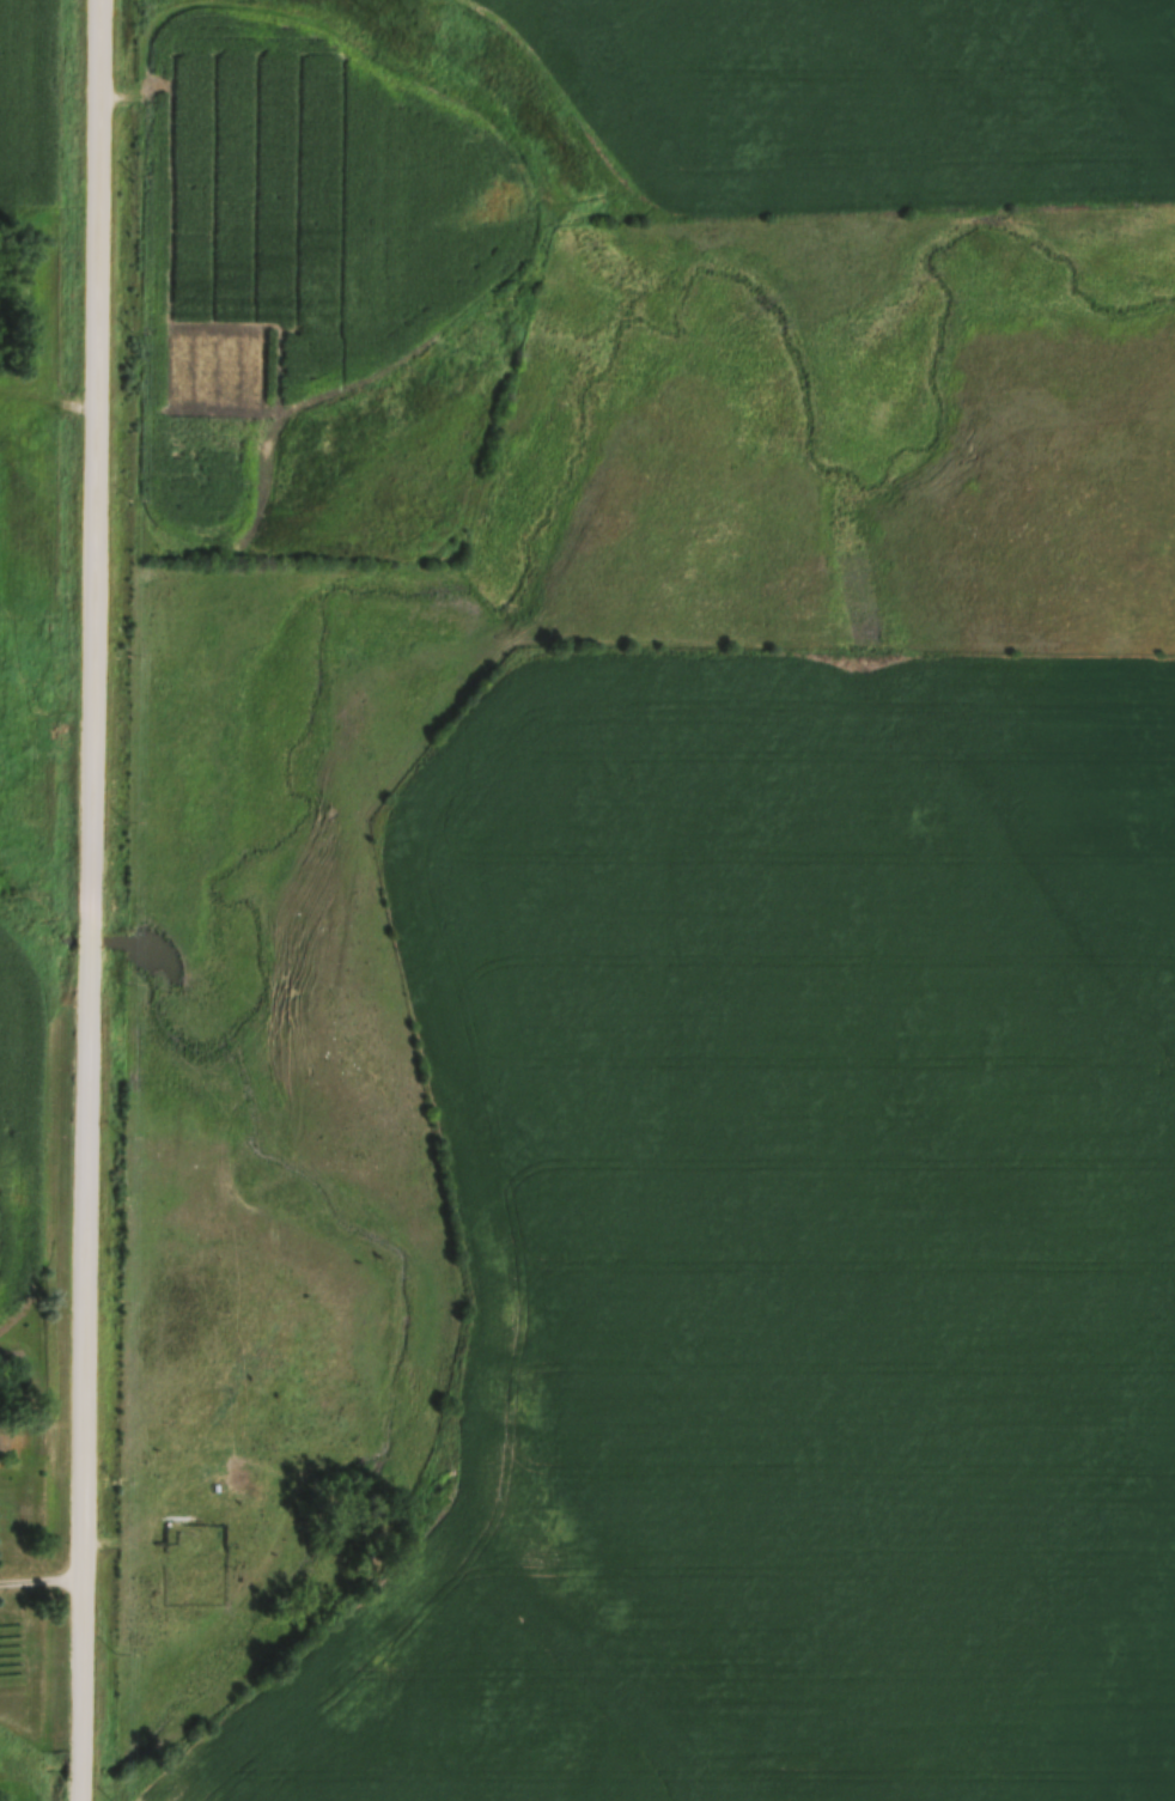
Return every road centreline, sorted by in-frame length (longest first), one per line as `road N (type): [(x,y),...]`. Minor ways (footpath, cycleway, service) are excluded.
road 1 (residential): [(83,1800),(104,0)]

